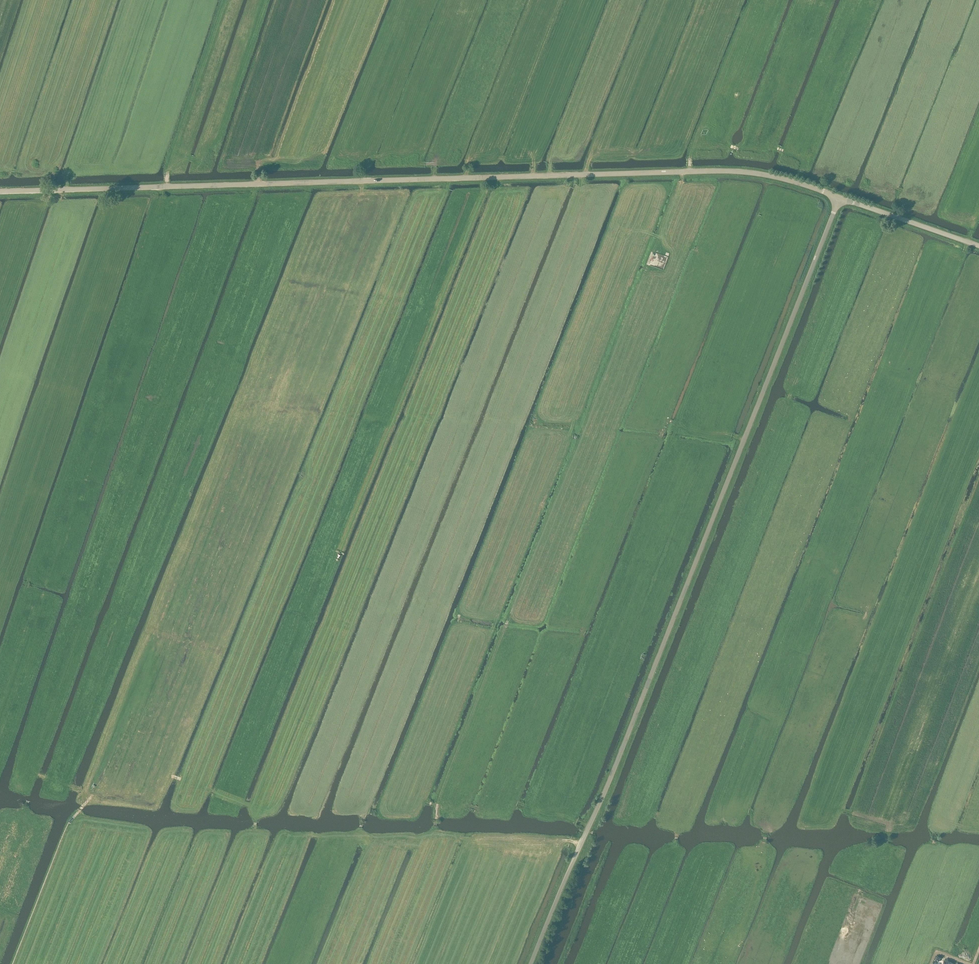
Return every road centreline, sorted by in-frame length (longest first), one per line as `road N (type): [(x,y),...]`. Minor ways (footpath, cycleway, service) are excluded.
road 1 (track): [(382,963),(433,833),(436,802),(683,172)]
road 2 (unclassified): [(0,191),(746,173),(839,198)]
road 3 (unclassified): [(531,963),(839,198)]
road 4 (track): [(823,192),(897,3)]
road 5 (unclassified): [(839,198),(978,247)]

